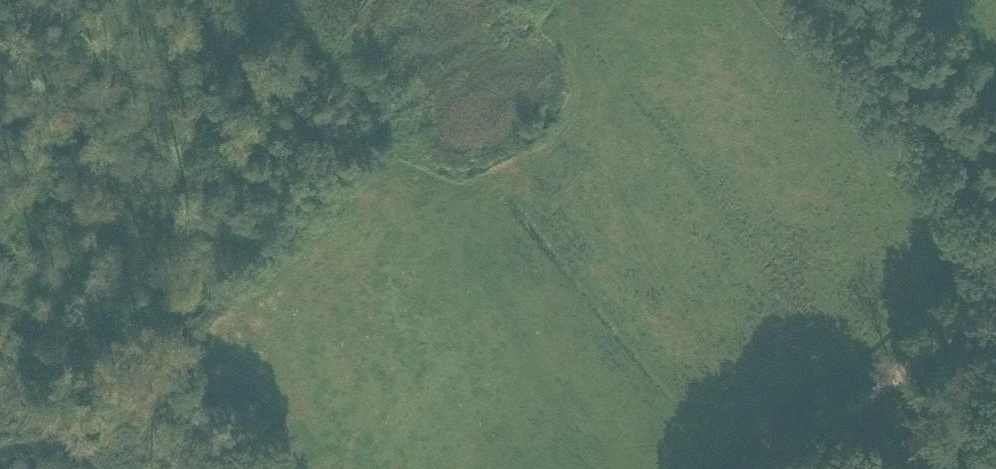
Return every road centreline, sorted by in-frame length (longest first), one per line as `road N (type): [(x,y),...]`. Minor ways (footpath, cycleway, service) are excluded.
road 1 (track): [(995,220),(819,0)]
road 2 (track): [(787,468),(995,281)]

